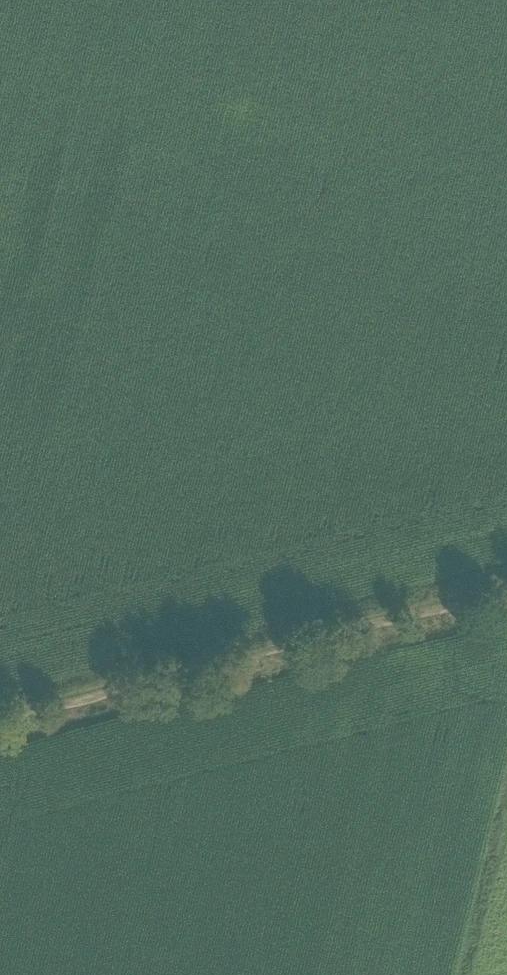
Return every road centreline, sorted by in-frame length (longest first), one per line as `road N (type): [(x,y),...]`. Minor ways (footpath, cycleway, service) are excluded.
road 1 (track): [(0,728),(130,688),(506,599)]

